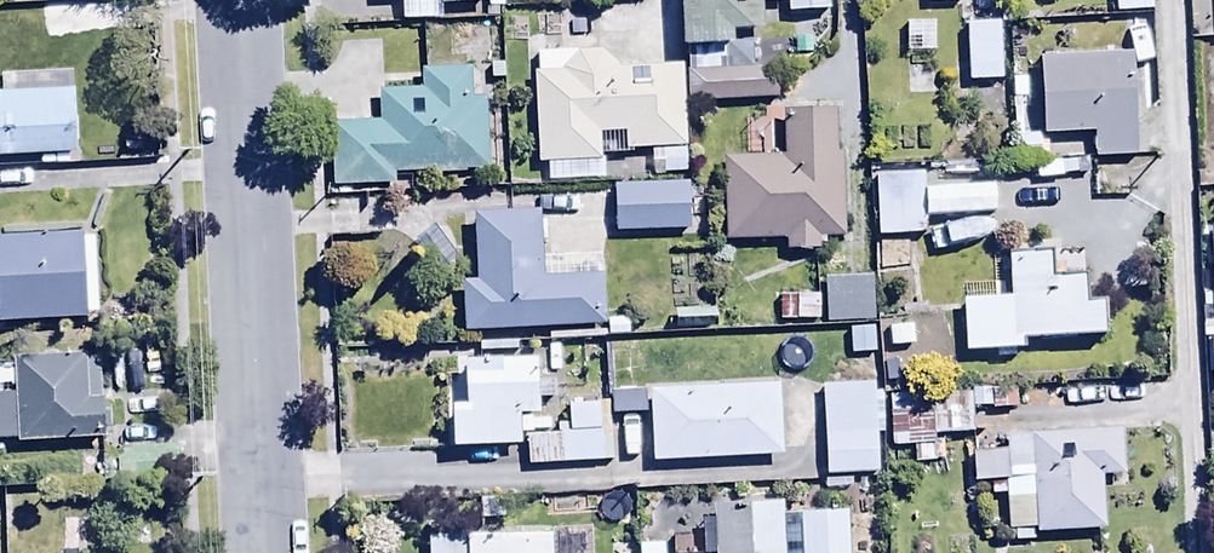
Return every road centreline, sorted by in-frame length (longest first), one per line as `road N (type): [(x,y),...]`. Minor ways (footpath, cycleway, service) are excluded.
road 1 (unclassified): [(237,0),(265,552)]

